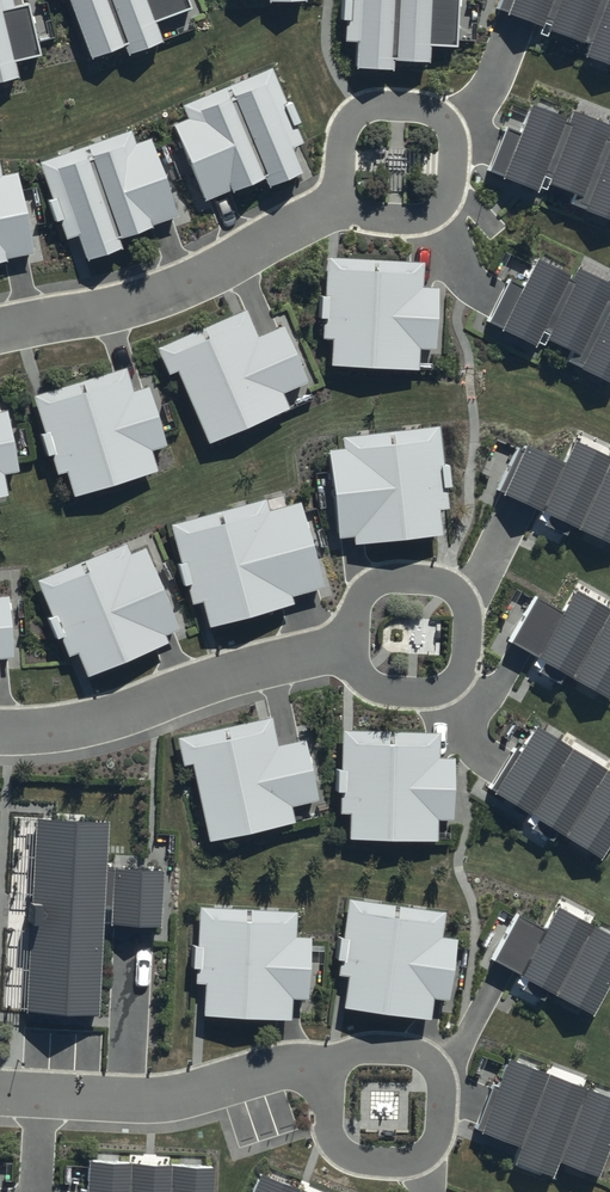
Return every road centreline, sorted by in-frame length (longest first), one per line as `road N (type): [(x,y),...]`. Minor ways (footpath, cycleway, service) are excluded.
road 1 (residential): [(0,335),(161,297),(264,249),(399,163)]
road 2 (residential): [(0,728),(49,727),(417,629)]
road 3 (residential): [(0,1096),(165,1099),(286,1071),(324,1071),(387,1105)]

